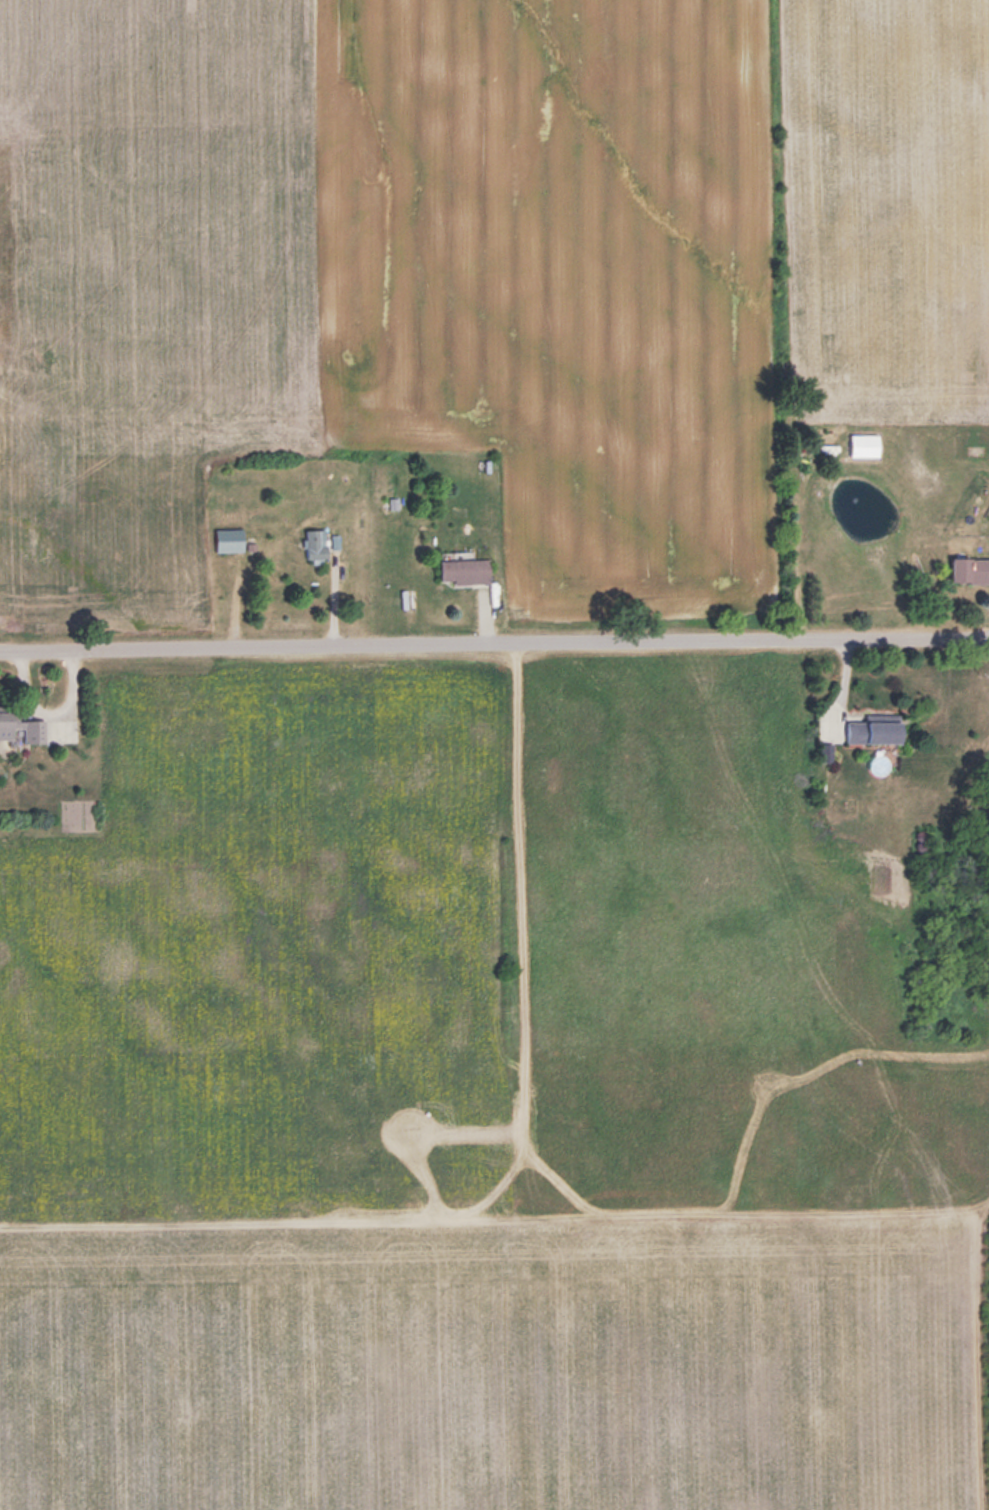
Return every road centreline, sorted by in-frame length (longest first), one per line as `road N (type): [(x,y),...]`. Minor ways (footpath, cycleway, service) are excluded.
road 1 (residential): [(0,655),(988,635)]

